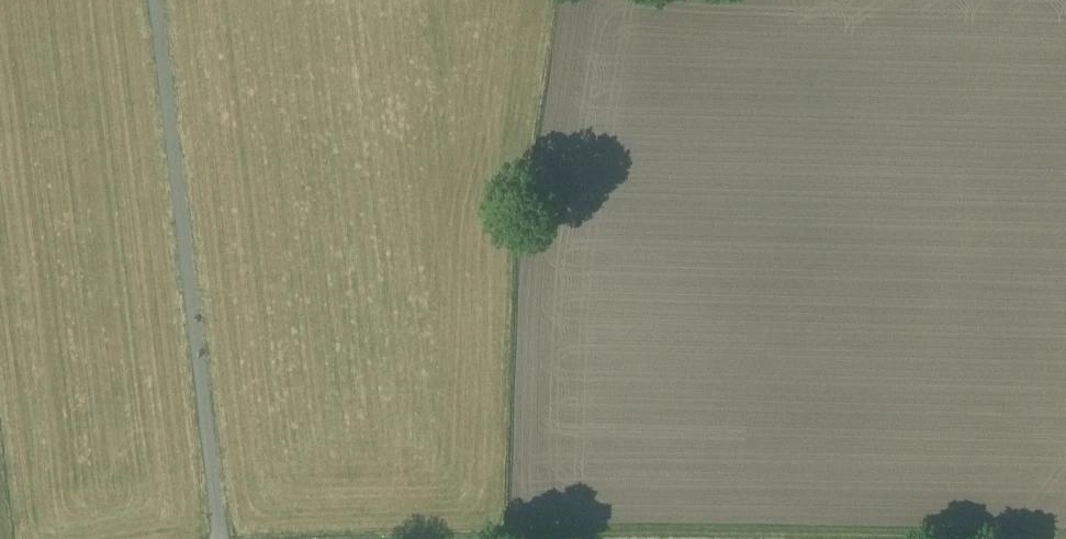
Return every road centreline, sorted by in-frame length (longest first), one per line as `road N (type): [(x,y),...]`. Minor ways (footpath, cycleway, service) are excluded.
road 1 (unclassified): [(220,538),(153,0)]

